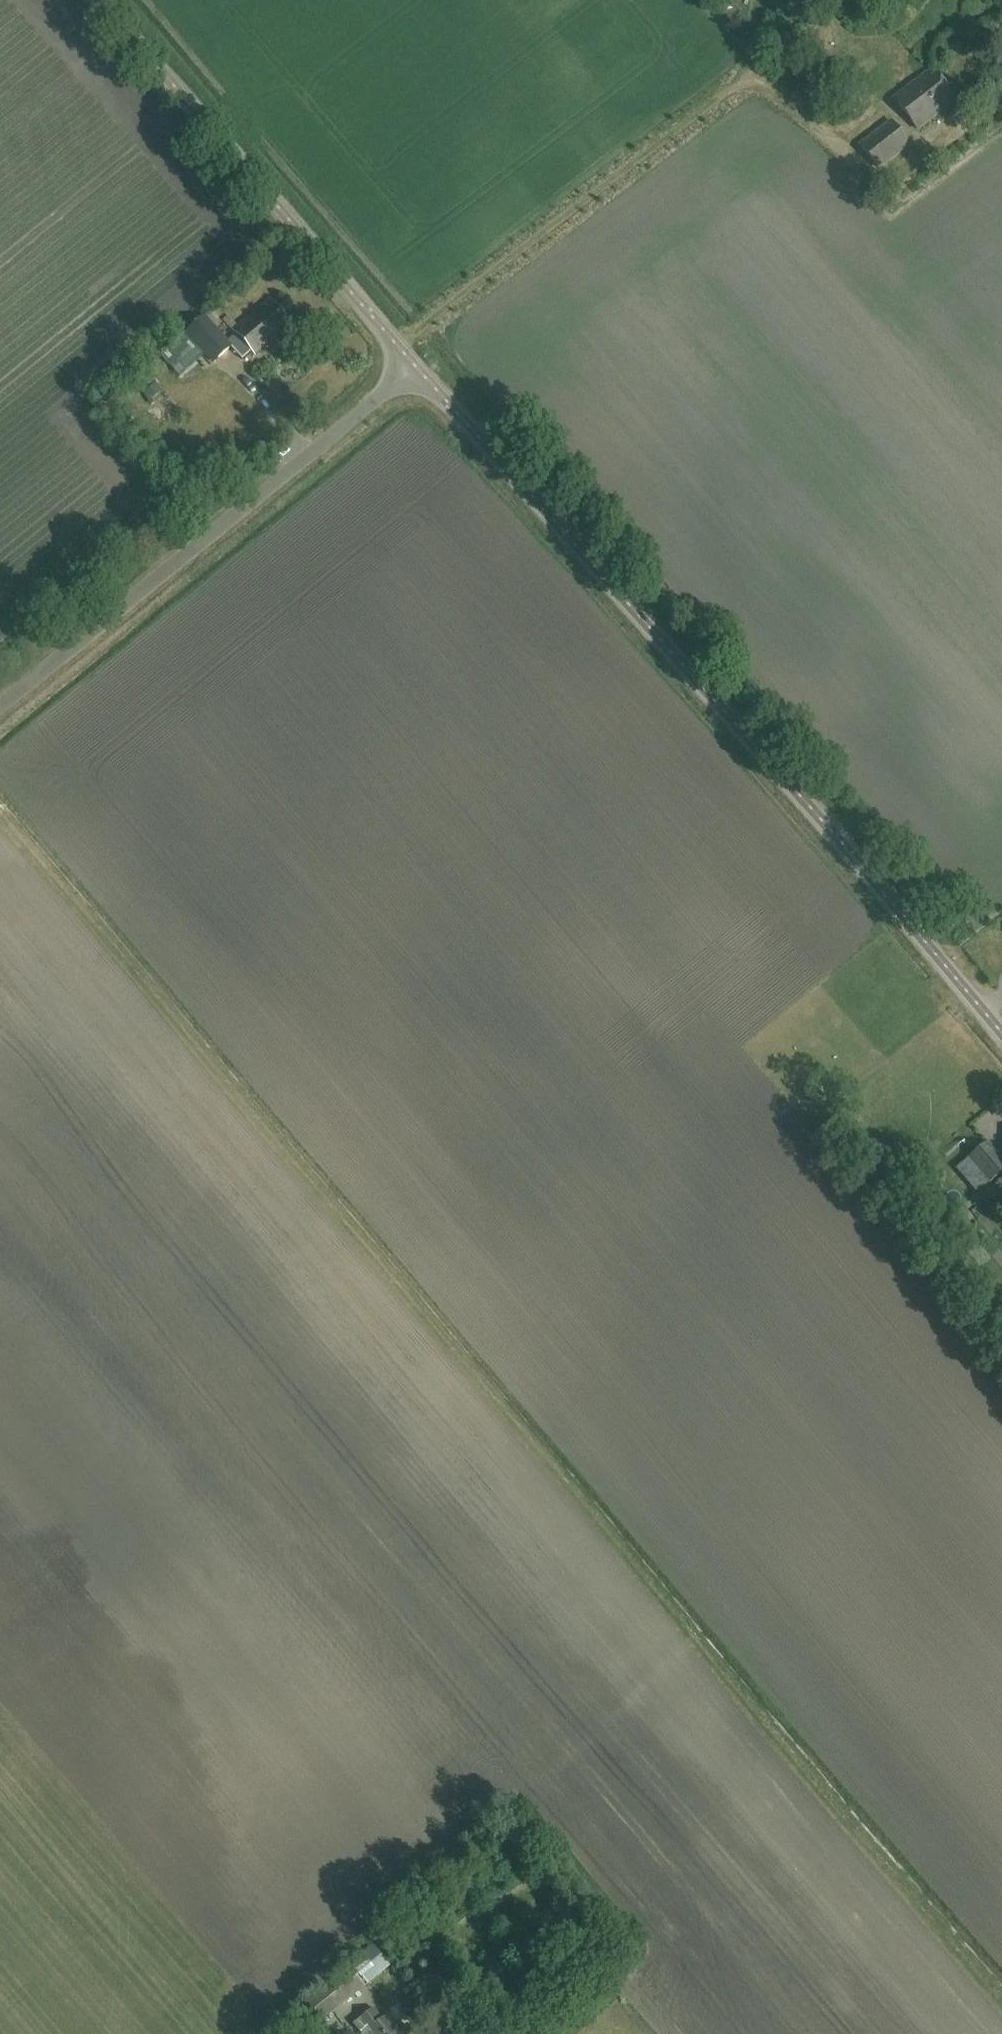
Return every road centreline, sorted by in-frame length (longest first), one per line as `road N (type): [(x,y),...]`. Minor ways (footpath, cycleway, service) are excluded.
road 1 (unclassified): [(1001,1025),(410,369)]
road 2 (unclassified): [(0,711),(410,369)]
road 3 (unclassified): [(410,369),(101,0)]

